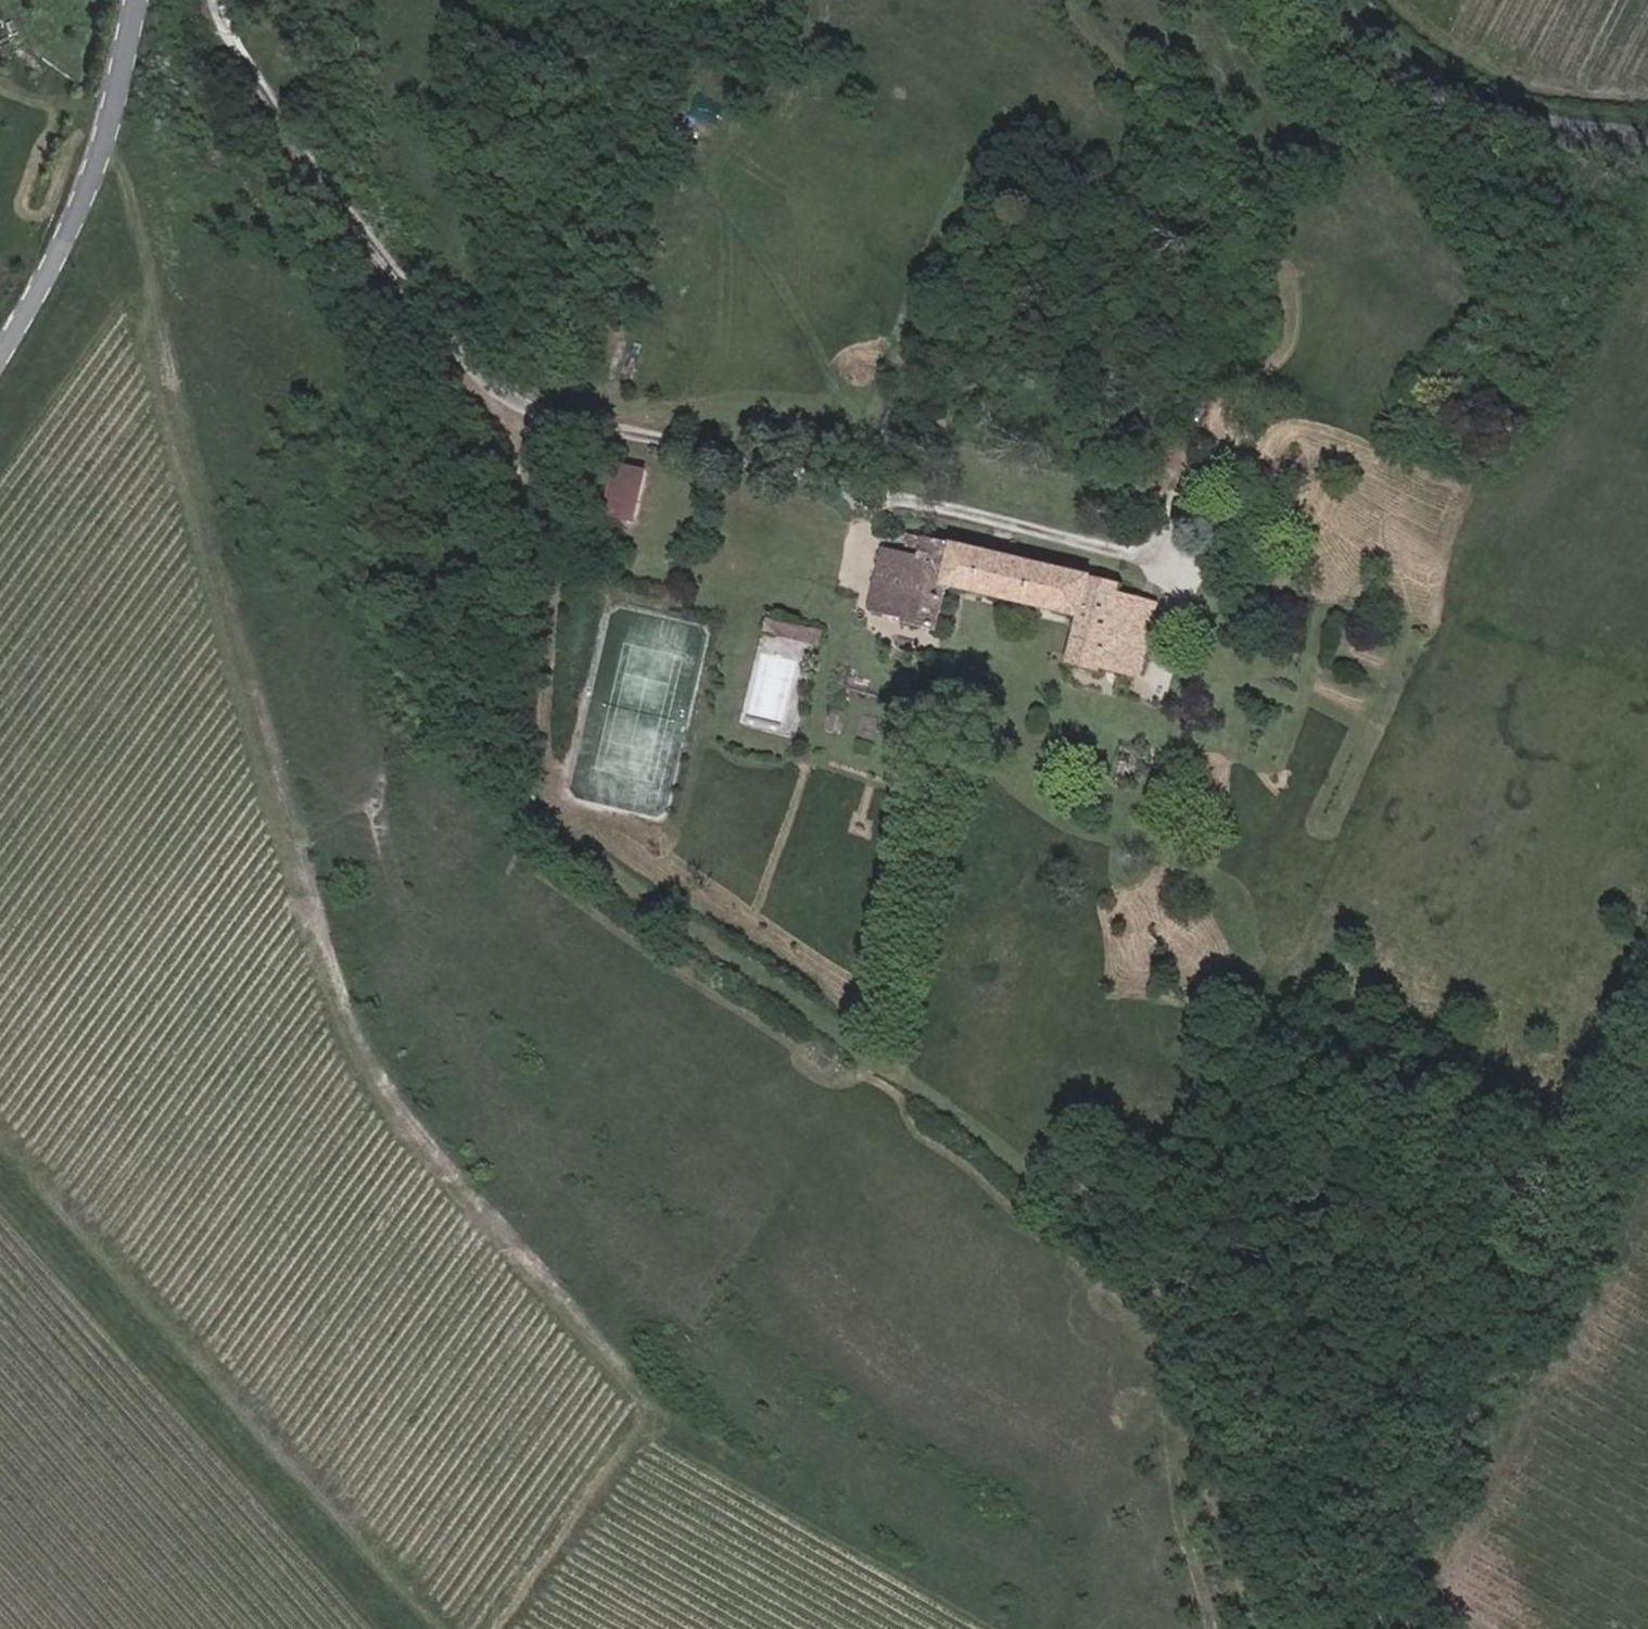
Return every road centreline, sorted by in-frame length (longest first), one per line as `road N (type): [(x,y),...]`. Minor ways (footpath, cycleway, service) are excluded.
road 1 (unclassified): [(0,356),(110,149),(145,0)]
road 2 (unclassified): [(1332,0),(1392,77),(1487,127),(1647,134)]

